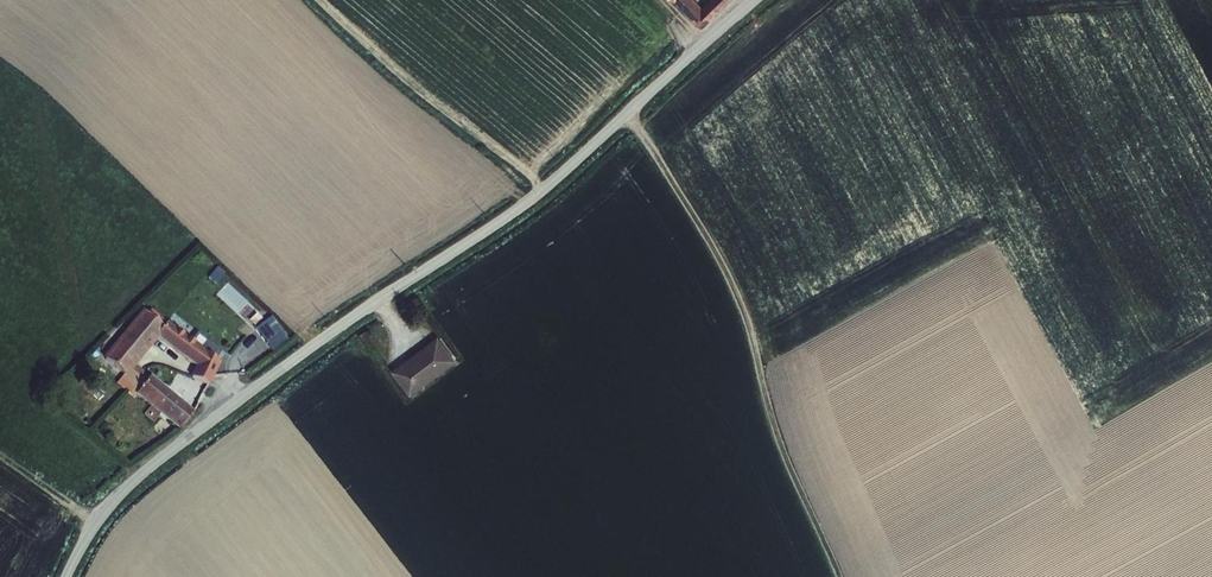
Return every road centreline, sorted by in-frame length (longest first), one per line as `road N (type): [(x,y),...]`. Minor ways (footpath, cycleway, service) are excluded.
road 1 (unclassified): [(754,0),(531,199),(145,470),(94,526),(66,576)]
road 2 (track): [(835,576),(773,430),(738,293),(627,114)]

